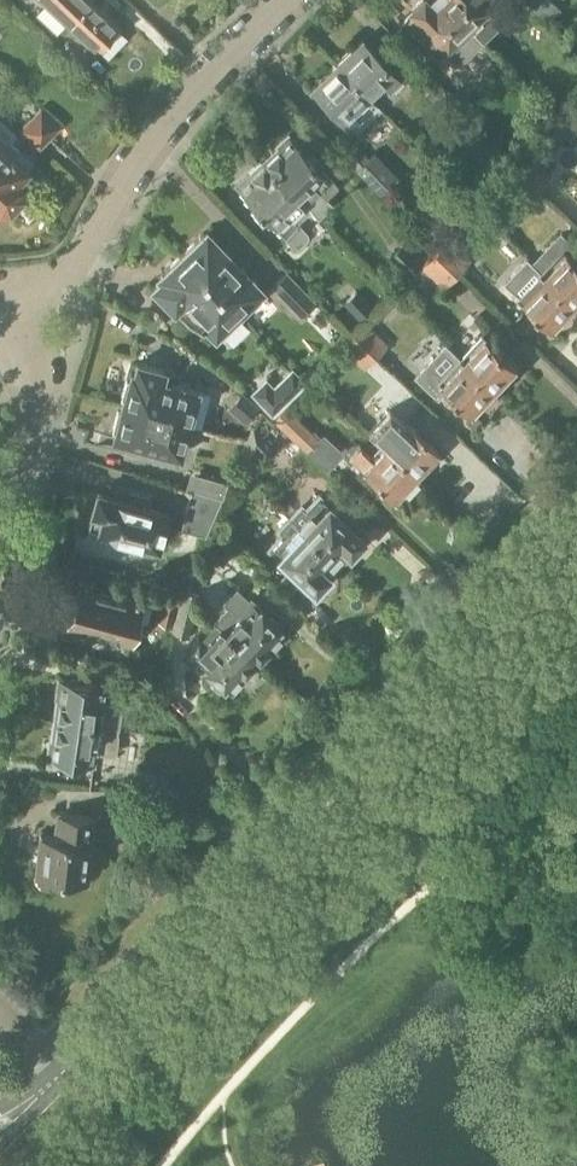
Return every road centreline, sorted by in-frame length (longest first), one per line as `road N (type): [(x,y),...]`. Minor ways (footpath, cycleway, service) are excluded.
road 1 (tertiary): [(64,1067),(576,530)]
road 2 (residential): [(21,325),(76,266),(218,65),(291,0)]
road 3 (residential): [(0,565),(35,401),(21,325)]

